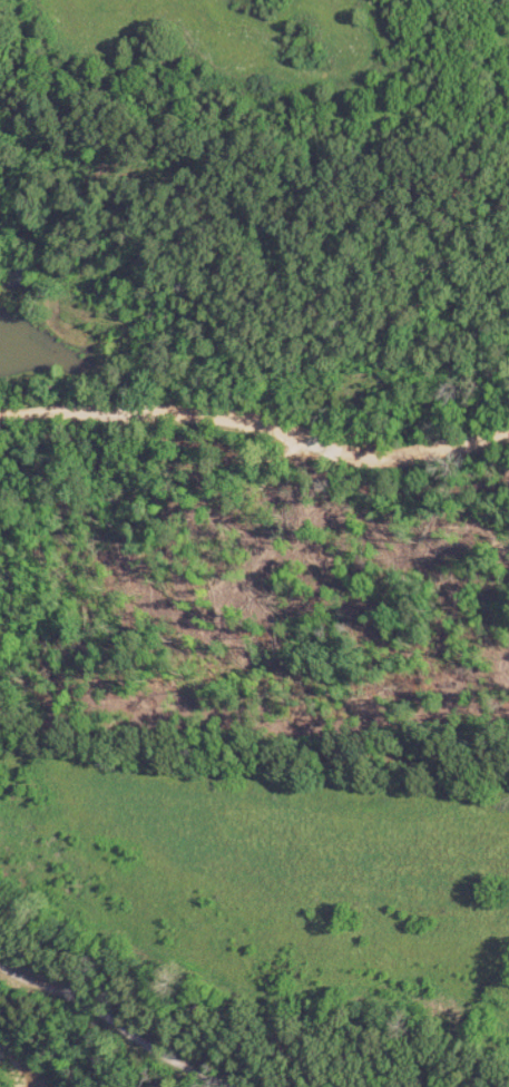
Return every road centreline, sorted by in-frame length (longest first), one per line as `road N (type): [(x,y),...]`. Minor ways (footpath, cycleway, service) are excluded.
road 1 (residential): [(0,412),(149,414),(268,432),(343,457),(457,449),(508,435)]

